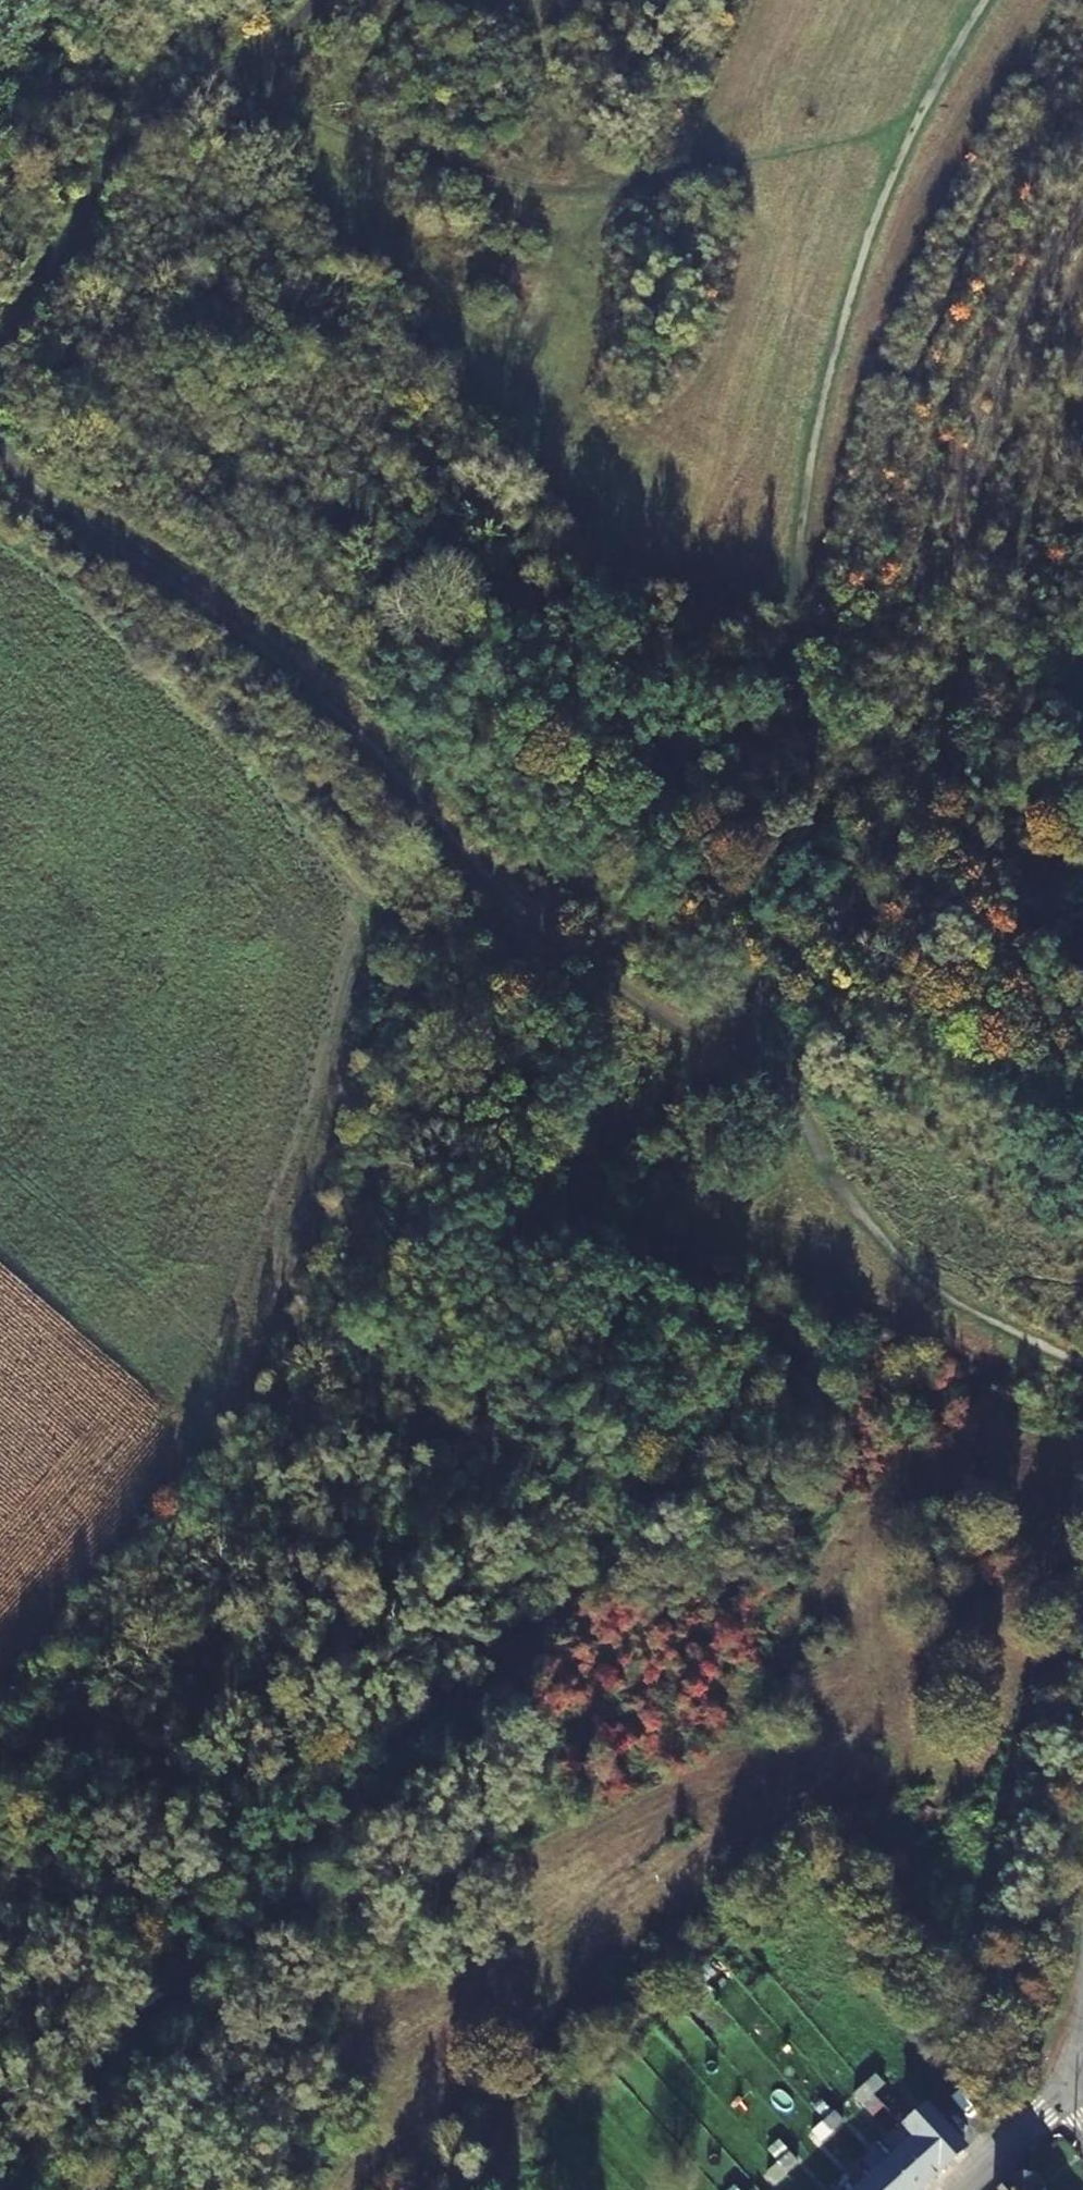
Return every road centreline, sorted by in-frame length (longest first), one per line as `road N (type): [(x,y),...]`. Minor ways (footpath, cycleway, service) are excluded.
road 1 (residential): [(965,2189),(1067,2091)]

